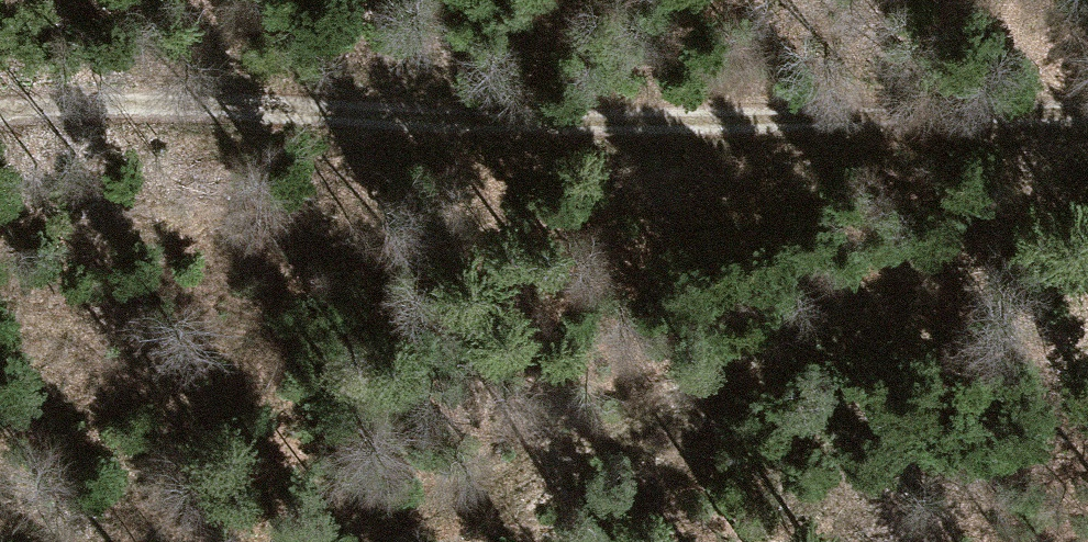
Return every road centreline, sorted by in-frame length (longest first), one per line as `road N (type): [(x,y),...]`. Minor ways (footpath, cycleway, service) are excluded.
road 1 (track): [(1087,110),(729,124),(142,106),(0,115)]
road 2 (track): [(316,541),(436,506),(667,414),(1087,167)]

